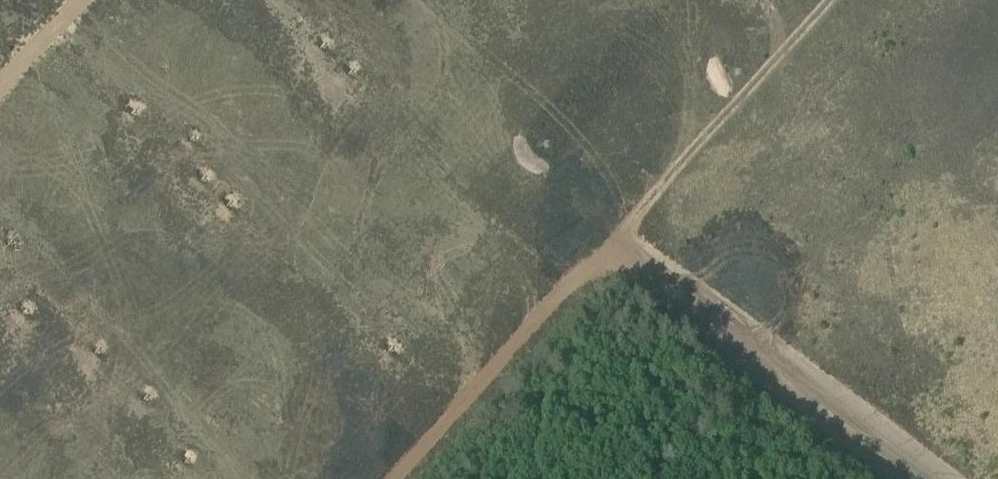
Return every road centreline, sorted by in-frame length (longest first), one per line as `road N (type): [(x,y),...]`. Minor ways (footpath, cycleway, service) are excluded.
road 1 (track): [(925,478),(612,244)]
road 2 (track): [(826,0),(612,244)]
road 3 (track): [(612,244),(579,268),(391,478)]
road 4 (track): [(81,0),(0,89)]

